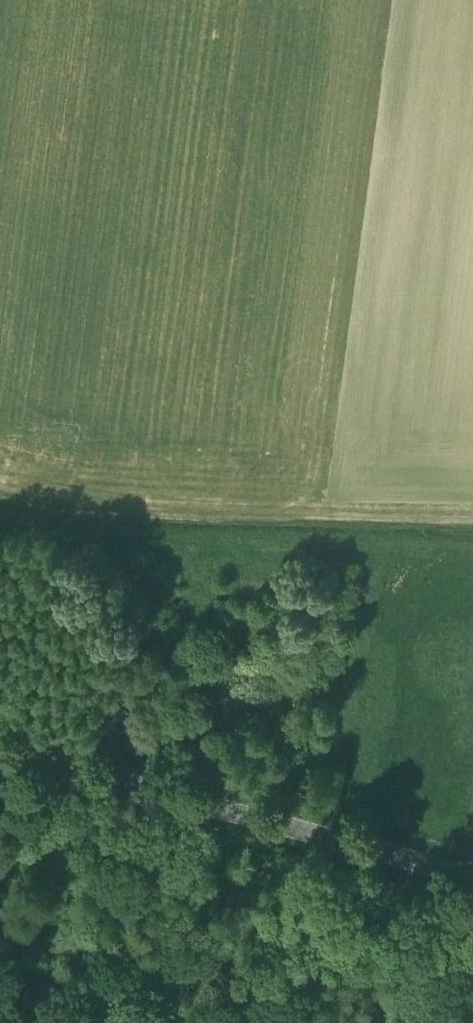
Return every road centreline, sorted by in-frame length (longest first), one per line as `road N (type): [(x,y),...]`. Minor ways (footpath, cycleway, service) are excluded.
road 1 (secondary): [(0,748),(472,879)]

